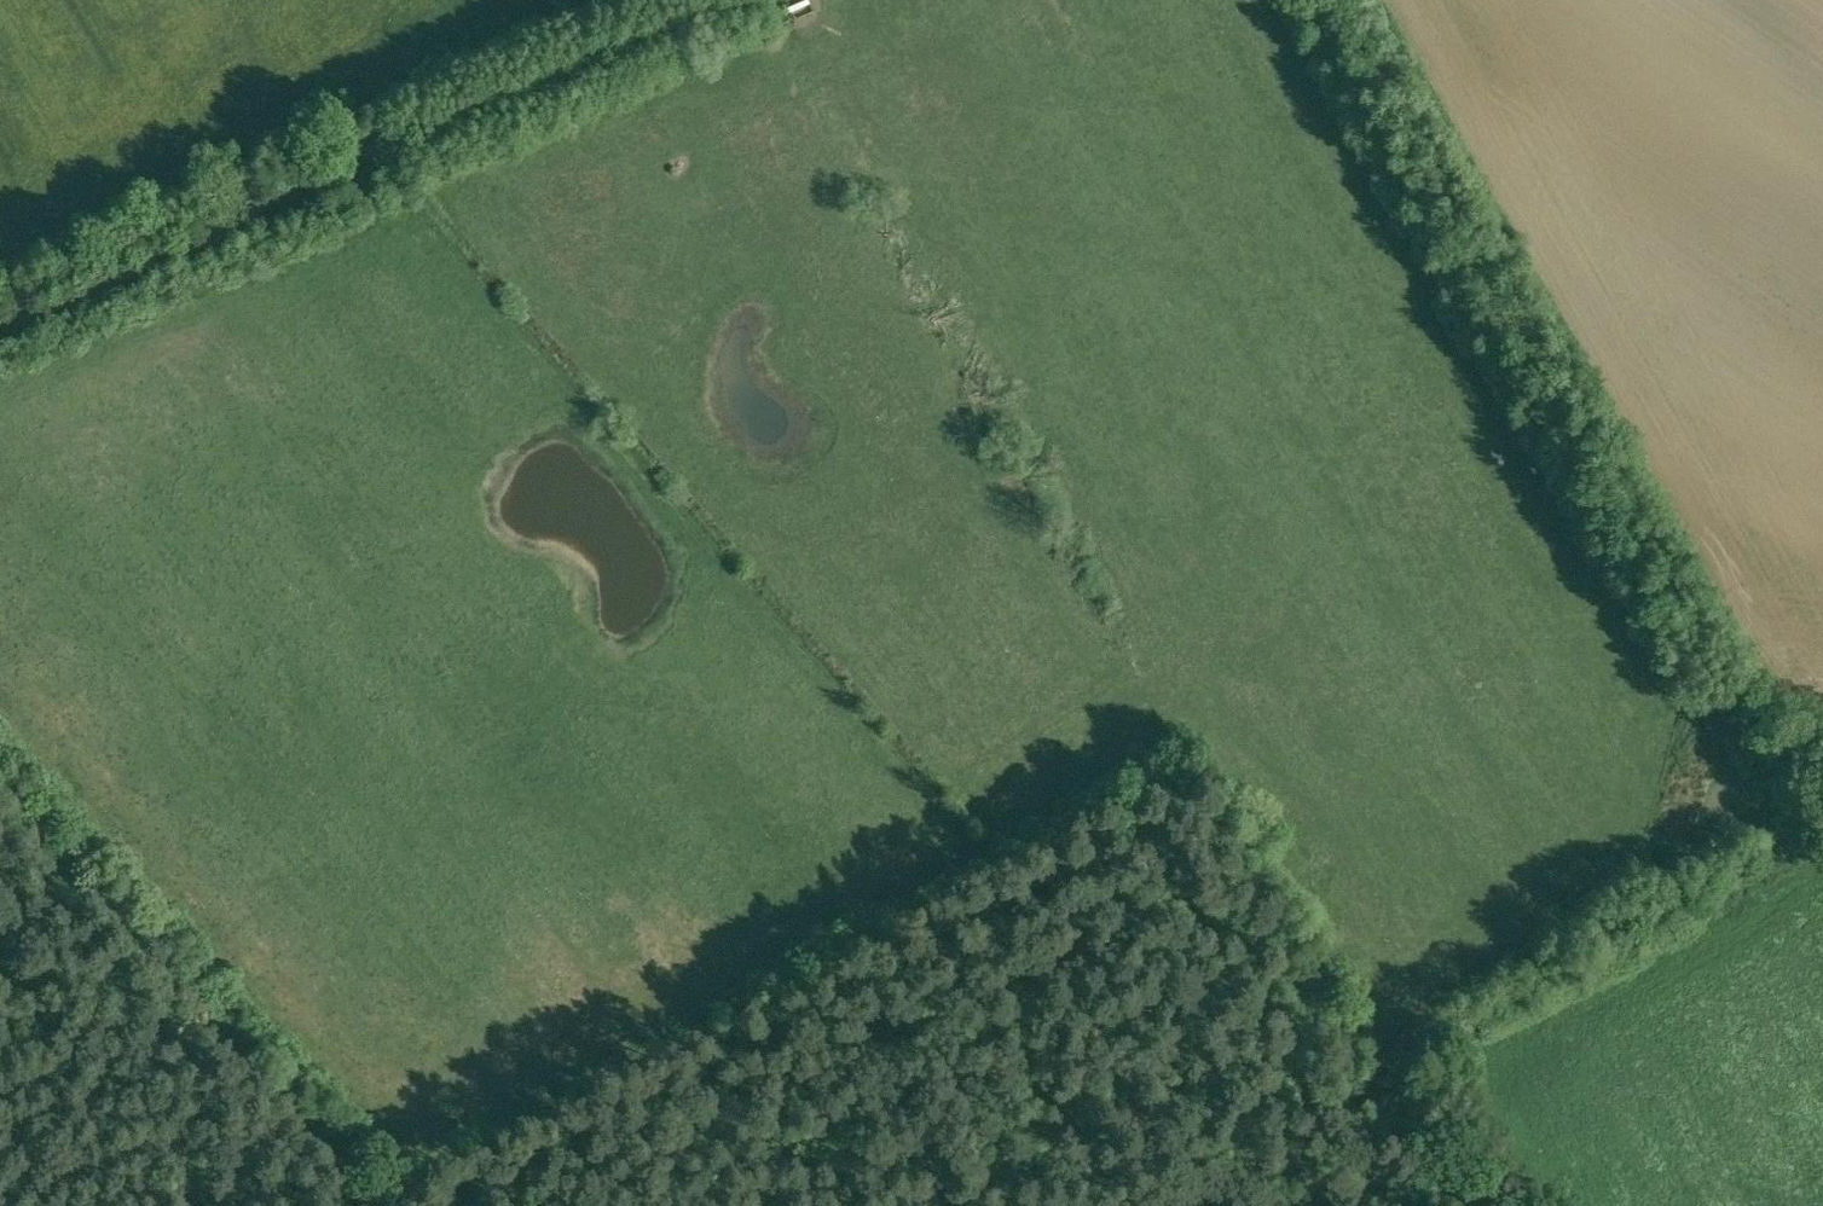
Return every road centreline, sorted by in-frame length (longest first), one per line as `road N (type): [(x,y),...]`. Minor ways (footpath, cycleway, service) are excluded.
road 1 (track): [(0,351),(776,23)]
road 2 (track): [(0,779),(368,1205)]

